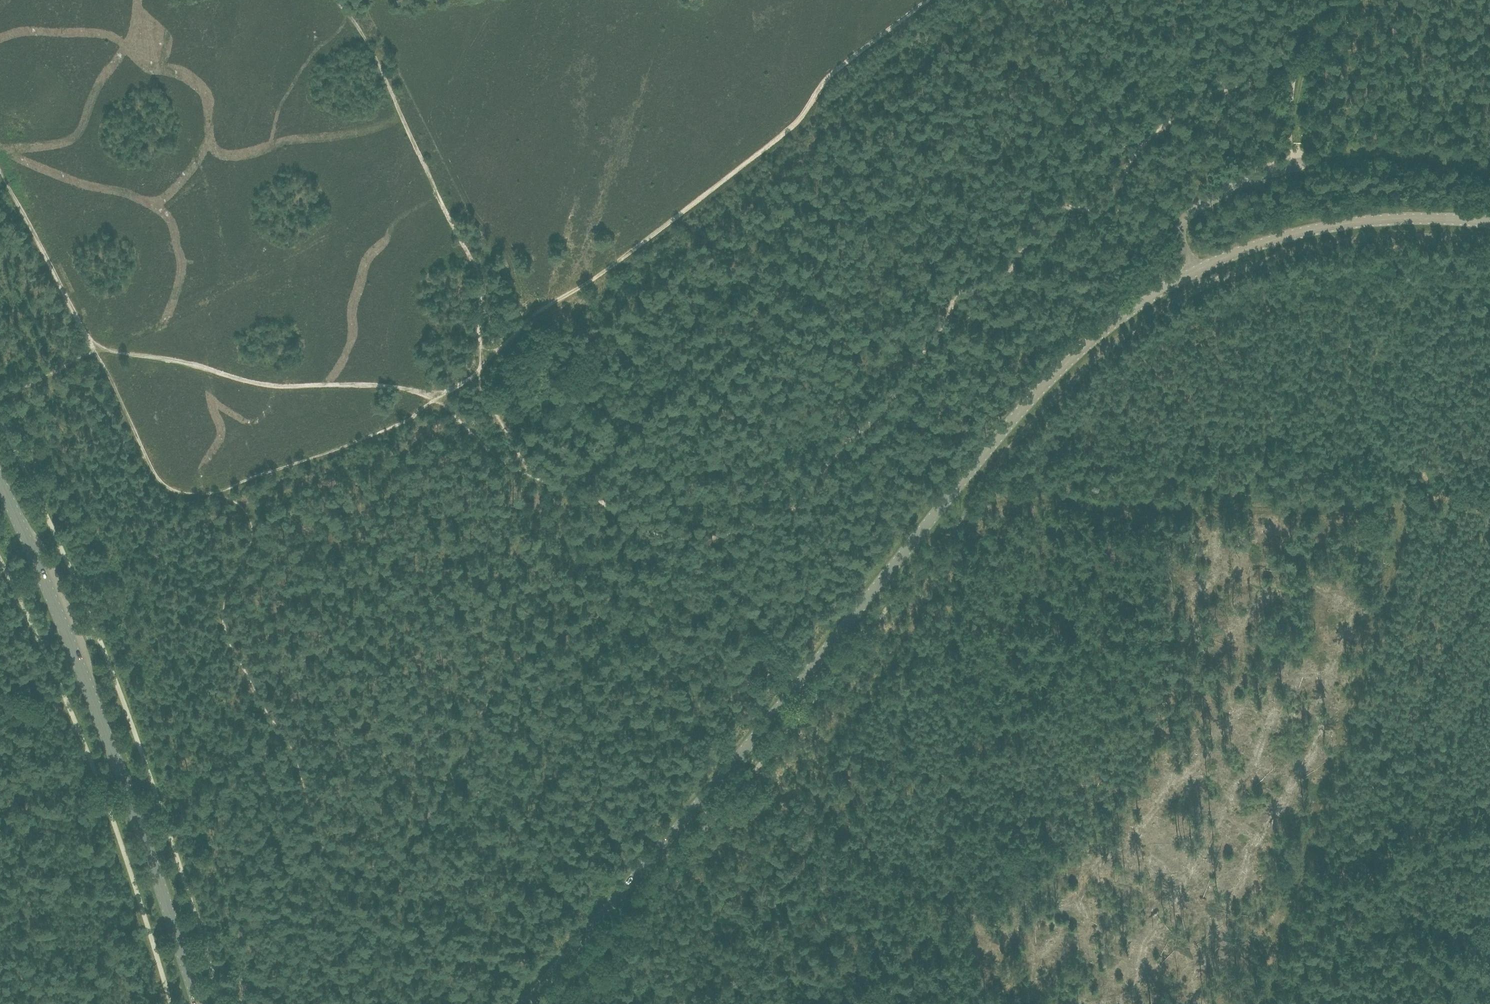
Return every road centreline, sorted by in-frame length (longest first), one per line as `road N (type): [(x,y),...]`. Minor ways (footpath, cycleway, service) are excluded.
road 1 (track): [(213,495),(236,502),(252,524),(225,600),(229,645),(294,754),(324,852),(346,867),(373,868),(395,856),(429,814),(508,669),(529,648),(600,613),(645,536),(593,496),(504,463),(439,397)]
road 2 (tertiary): [(527,1003),(1018,412),(1124,315),(1195,271)]
road 3 (track): [(341,0),(479,274),(479,371),(439,397),(386,385),(262,385),(97,349),(0,396)]
road 4 (track): [(645,536),(716,537),(793,508),(898,391),(945,326),(954,299),(1004,277),(1045,213),(1106,207),(1134,155),(1176,115),(1257,79),(1287,54),(1308,61)]
road 5 (track): [(926,0),(834,71),(781,137),(525,325),(479,371),(494,415),(534,476)]
road 6 (track): [(0,167),(151,469),(171,490),(213,495),(354,444),(439,397)]
road 7 (secondary): [(197,1003),(122,775),(0,482)]
road 8 (tertiary): [(1195,271),(1338,225),(1489,222)]
road 9 (track): [(1299,162),(1300,79),(1357,0)]
road 10 (unclassified): [(1195,271),(1182,234),(1186,218),(1293,164)]
road 11 (track): [(1489,170),(1393,156),(1318,156)]

